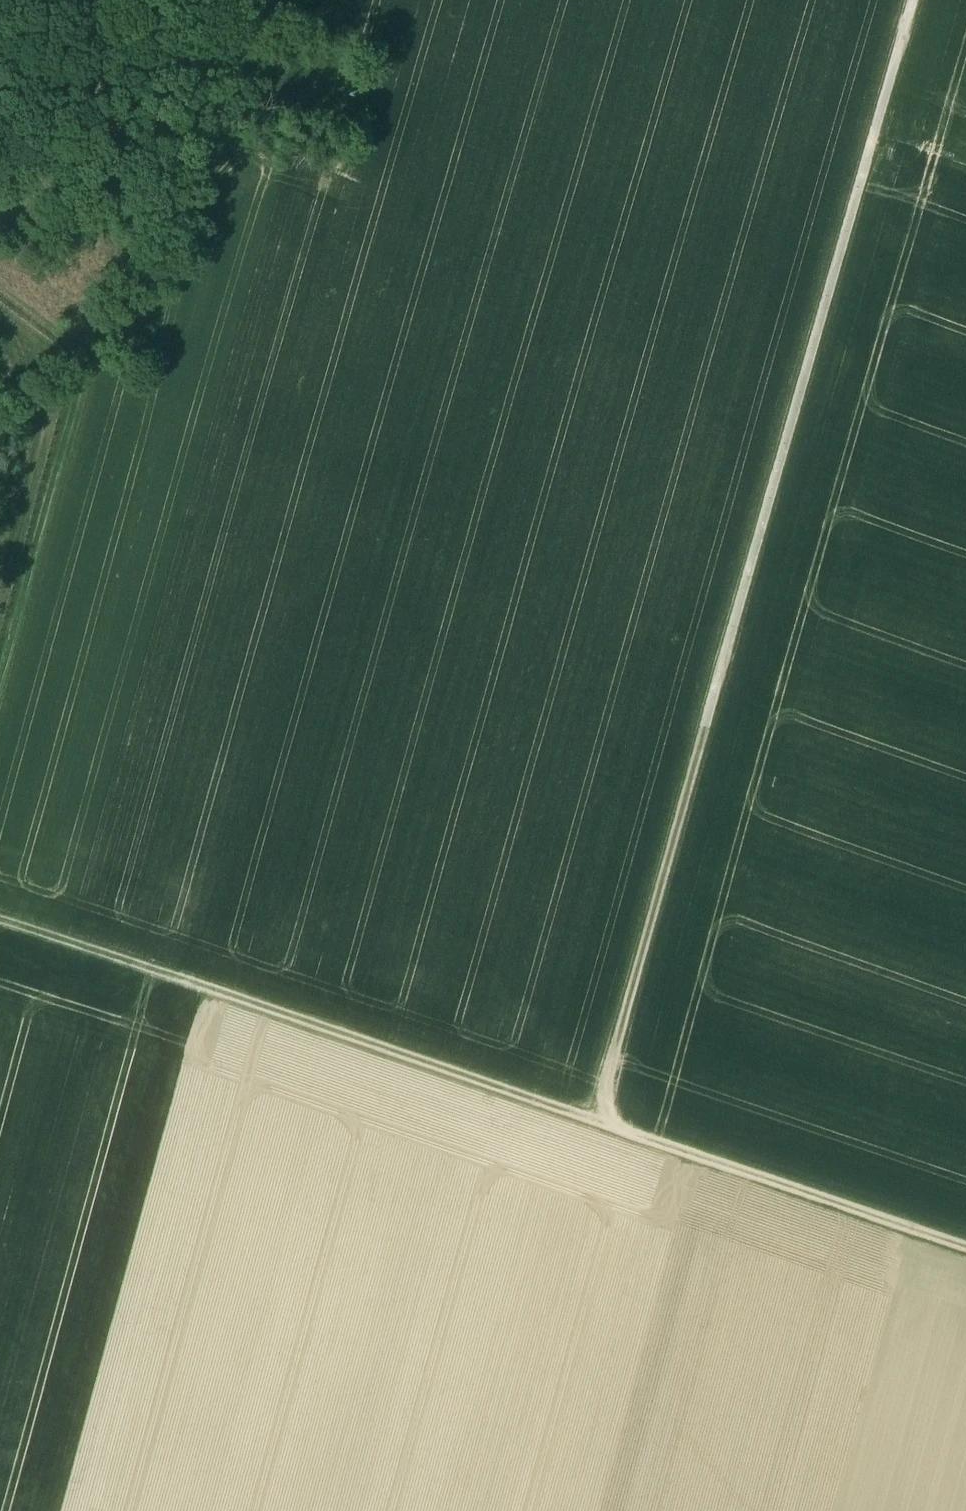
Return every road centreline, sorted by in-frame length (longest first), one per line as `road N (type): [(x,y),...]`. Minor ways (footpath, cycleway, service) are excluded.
road 1 (track): [(600,1124),(713,692),(914,0)]
road 2 (track): [(0,921),(965,1253)]
road 3 (track): [(260,0),(102,310),(0,672)]

